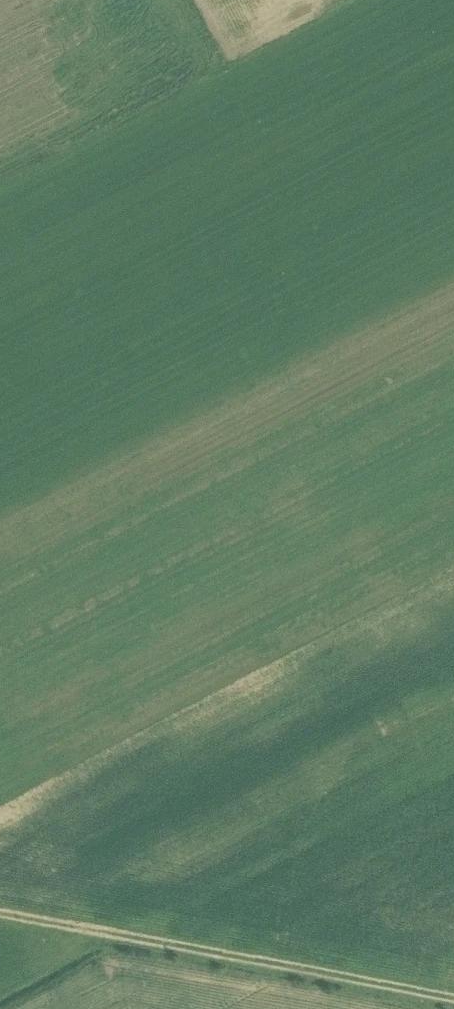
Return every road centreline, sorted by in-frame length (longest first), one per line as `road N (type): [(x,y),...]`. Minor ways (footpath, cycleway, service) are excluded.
road 1 (track): [(453,998),(0,908)]

